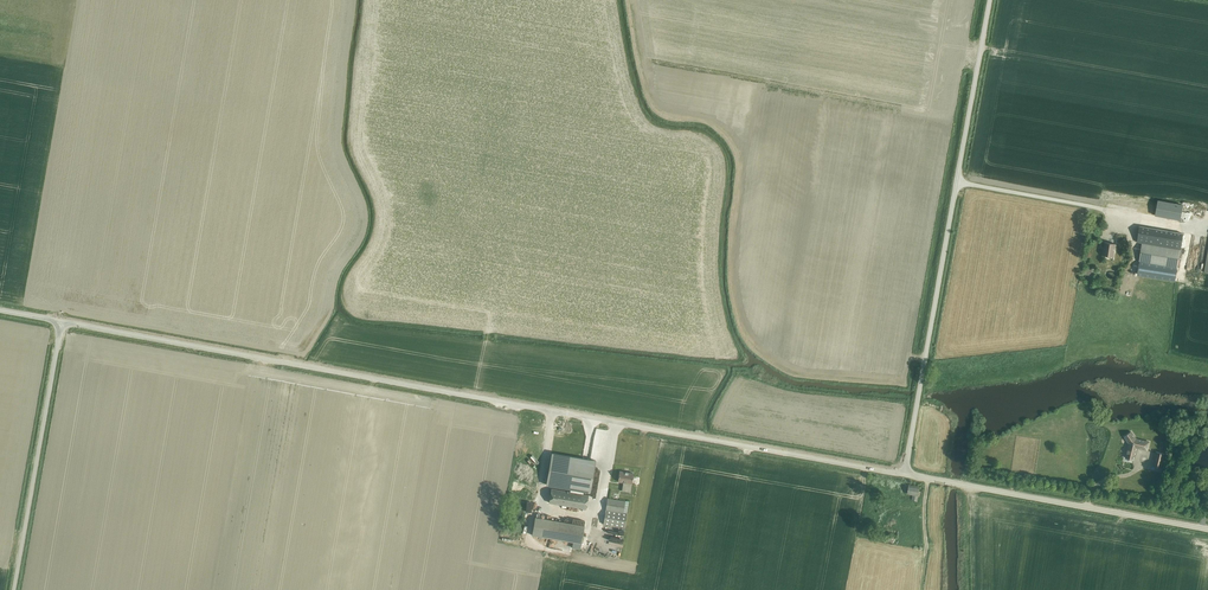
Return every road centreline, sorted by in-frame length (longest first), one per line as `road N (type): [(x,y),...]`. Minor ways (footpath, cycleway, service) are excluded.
road 1 (unclassified): [(904,474),(62,321)]
road 2 (unclassified): [(904,474),(990,0)]
road 3 (unclassified): [(1207,529),(904,474)]
road 4 (unclassified): [(14,589),(62,321)]

